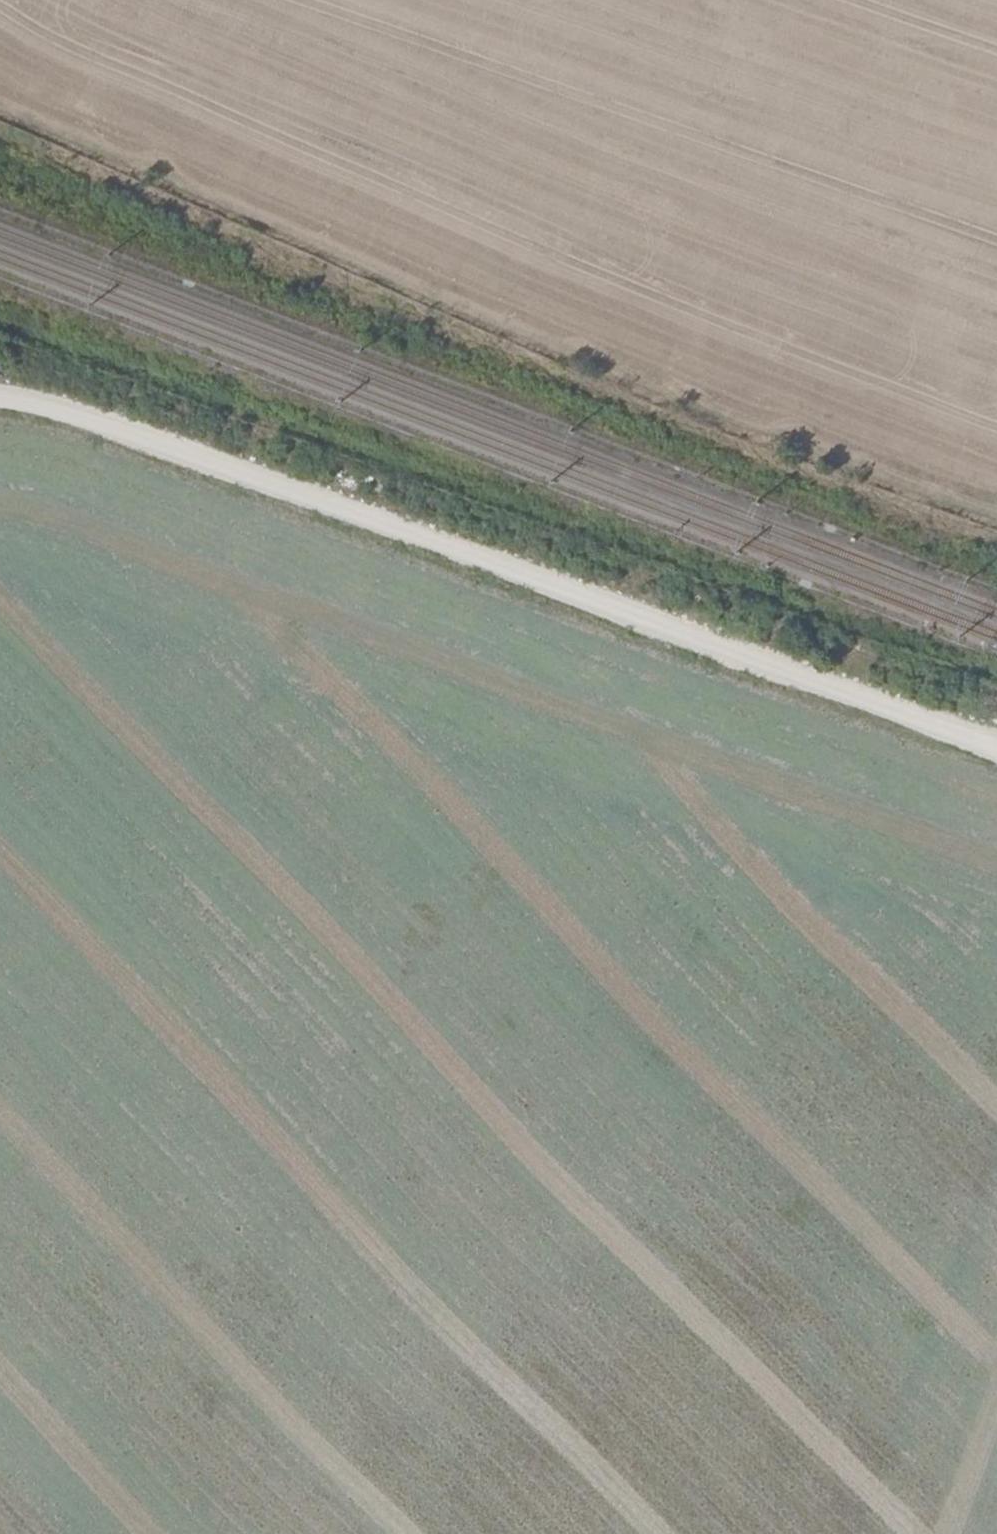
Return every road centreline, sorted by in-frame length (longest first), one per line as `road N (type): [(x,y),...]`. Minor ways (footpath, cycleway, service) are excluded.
road 1 (primary): [(126,0),(872,1030),(996,1094)]
road 2 (track): [(0,396),(48,404),(996,746)]

